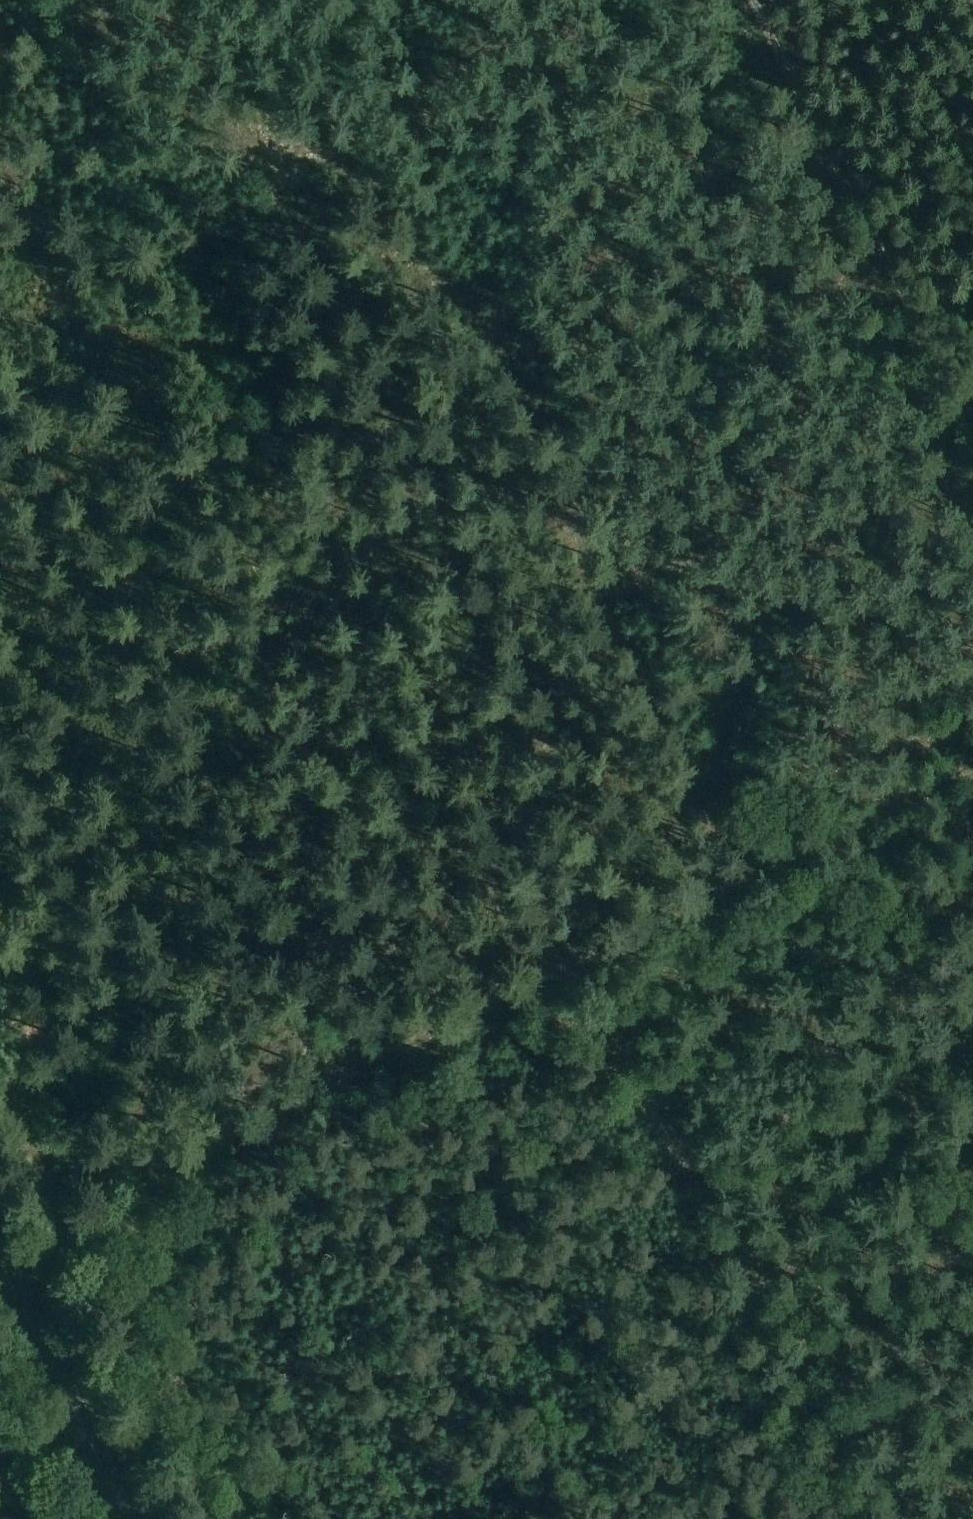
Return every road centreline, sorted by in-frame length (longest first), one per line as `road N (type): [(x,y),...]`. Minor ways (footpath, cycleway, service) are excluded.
road 1 (track): [(972,766),(134,1178)]
road 2 (track): [(755,0),(972,423)]
road 3 (track): [(206,1518),(0,1105)]
road 4 (primary): [(128,1518),(0,1265)]

